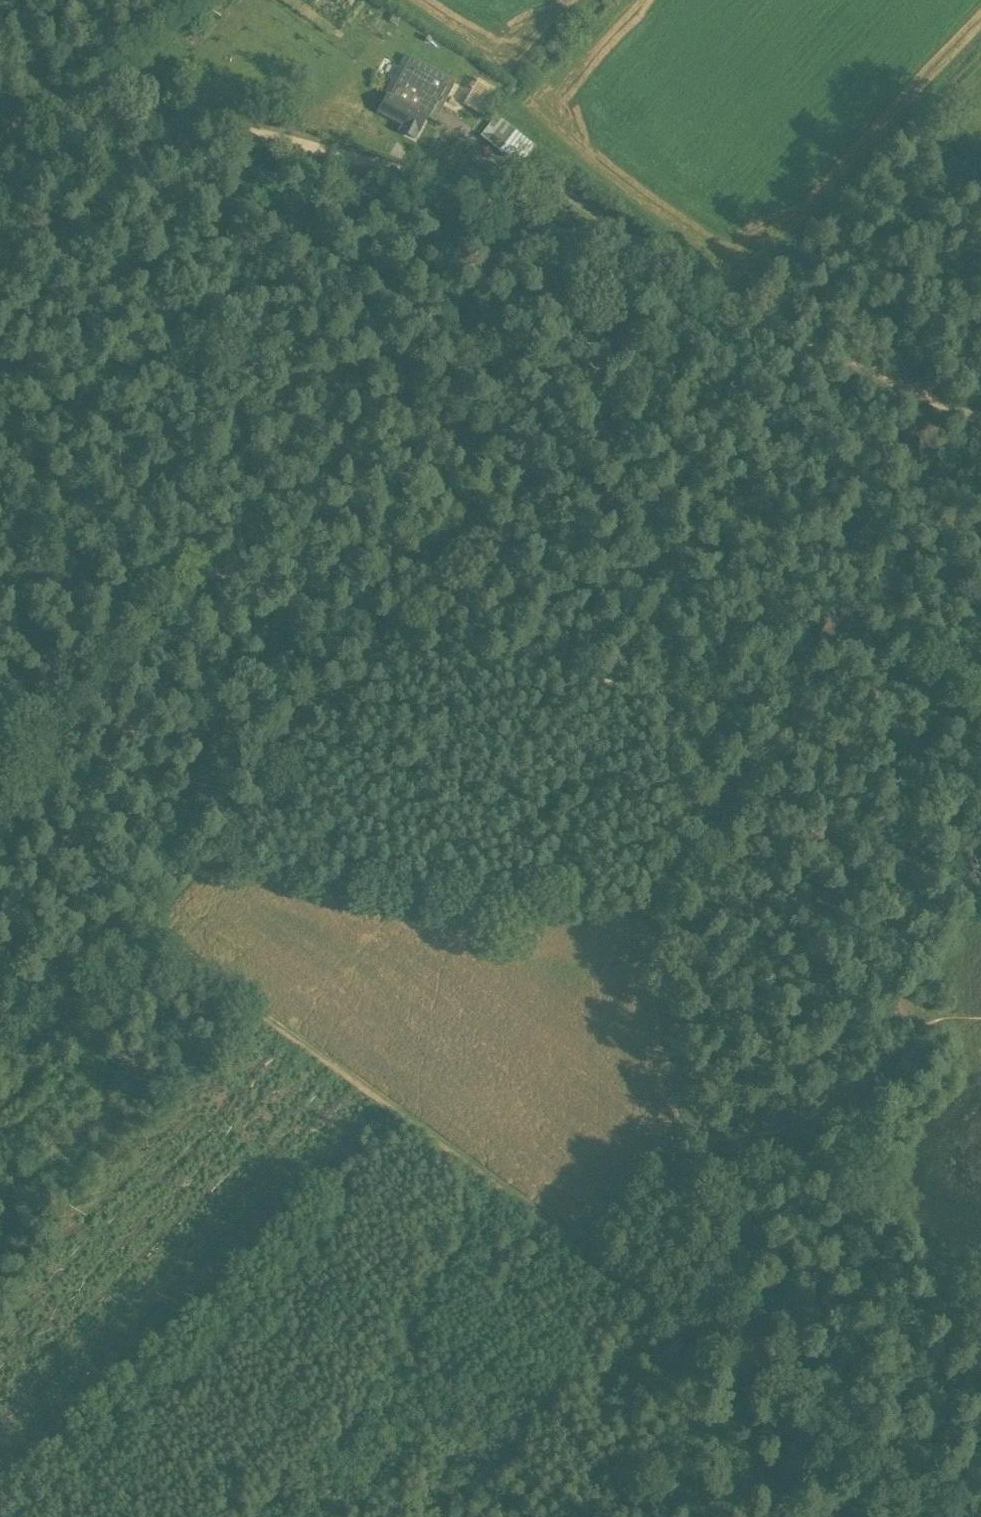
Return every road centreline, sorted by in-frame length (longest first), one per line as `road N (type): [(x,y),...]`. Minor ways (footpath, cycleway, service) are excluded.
road 1 (track): [(977,1516),(757,1351),(714,1237),(656,1031),(663,695),(655,476),(677,395),(728,301)]
road 2 (track): [(980,416),(530,219),(321,148),(203,125),(0,128)]
road 3 (track): [(212,558),(298,428),(310,341),(305,216),(321,148)]
road 4 (track): [(0,782),(212,558)]

